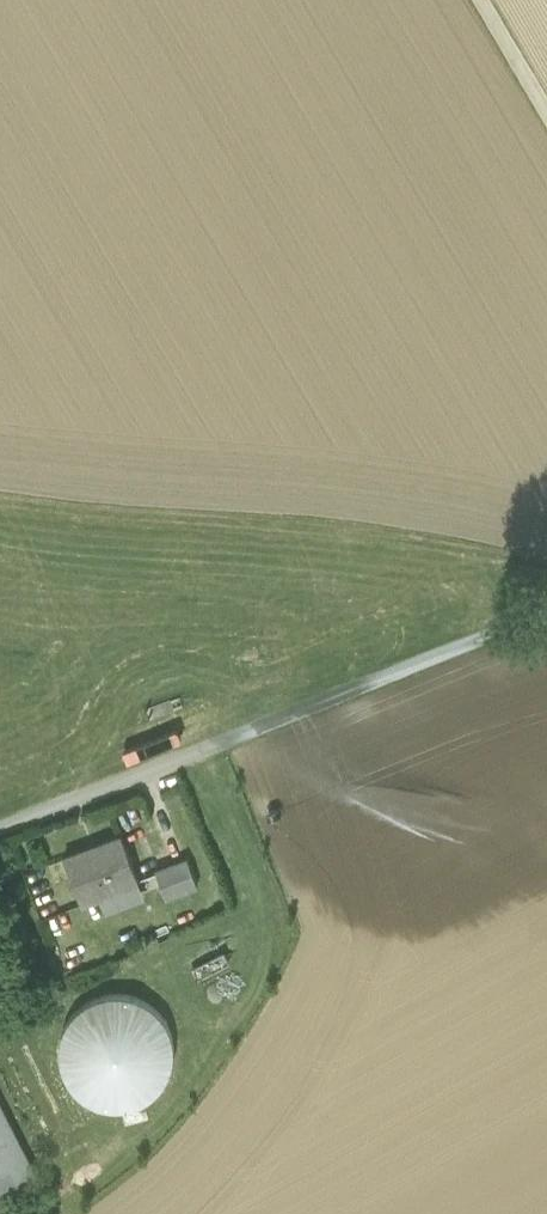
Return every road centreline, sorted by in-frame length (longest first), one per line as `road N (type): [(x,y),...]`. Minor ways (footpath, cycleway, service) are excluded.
road 1 (track): [(546,576),(375,533),(0,502)]
road 2 (track): [(546,615),(204,747)]
road 3 (unclassified): [(204,747),(0,826)]
road 4 (track): [(546,114),(479,0)]

